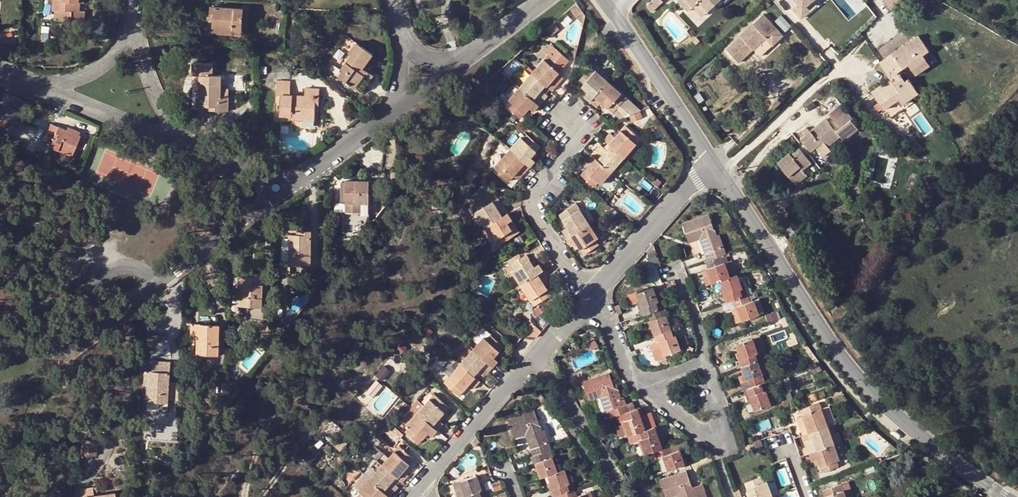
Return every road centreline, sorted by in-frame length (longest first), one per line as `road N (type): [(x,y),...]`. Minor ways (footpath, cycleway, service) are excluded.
road 1 (residential): [(708,173),(874,392),(1005,496)]
road 2 (residential): [(279,194),(76,345),(41,351),(0,334)]
road 3 (residential): [(422,494),(588,300)]
road 4 (residential): [(588,300),(531,207),(564,152),(568,124)]
road 5 (residential): [(203,162),(30,88)]
road 6 (residential): [(708,173),(615,14)]
road 7 (residential): [(702,363),(721,431),(711,448),(648,390)]
road 8 (residential): [(588,300),(708,173)]
road 9 (residential): [(203,162),(153,97),(130,31)]
road 10 (residential): [(396,108),(279,194)]

